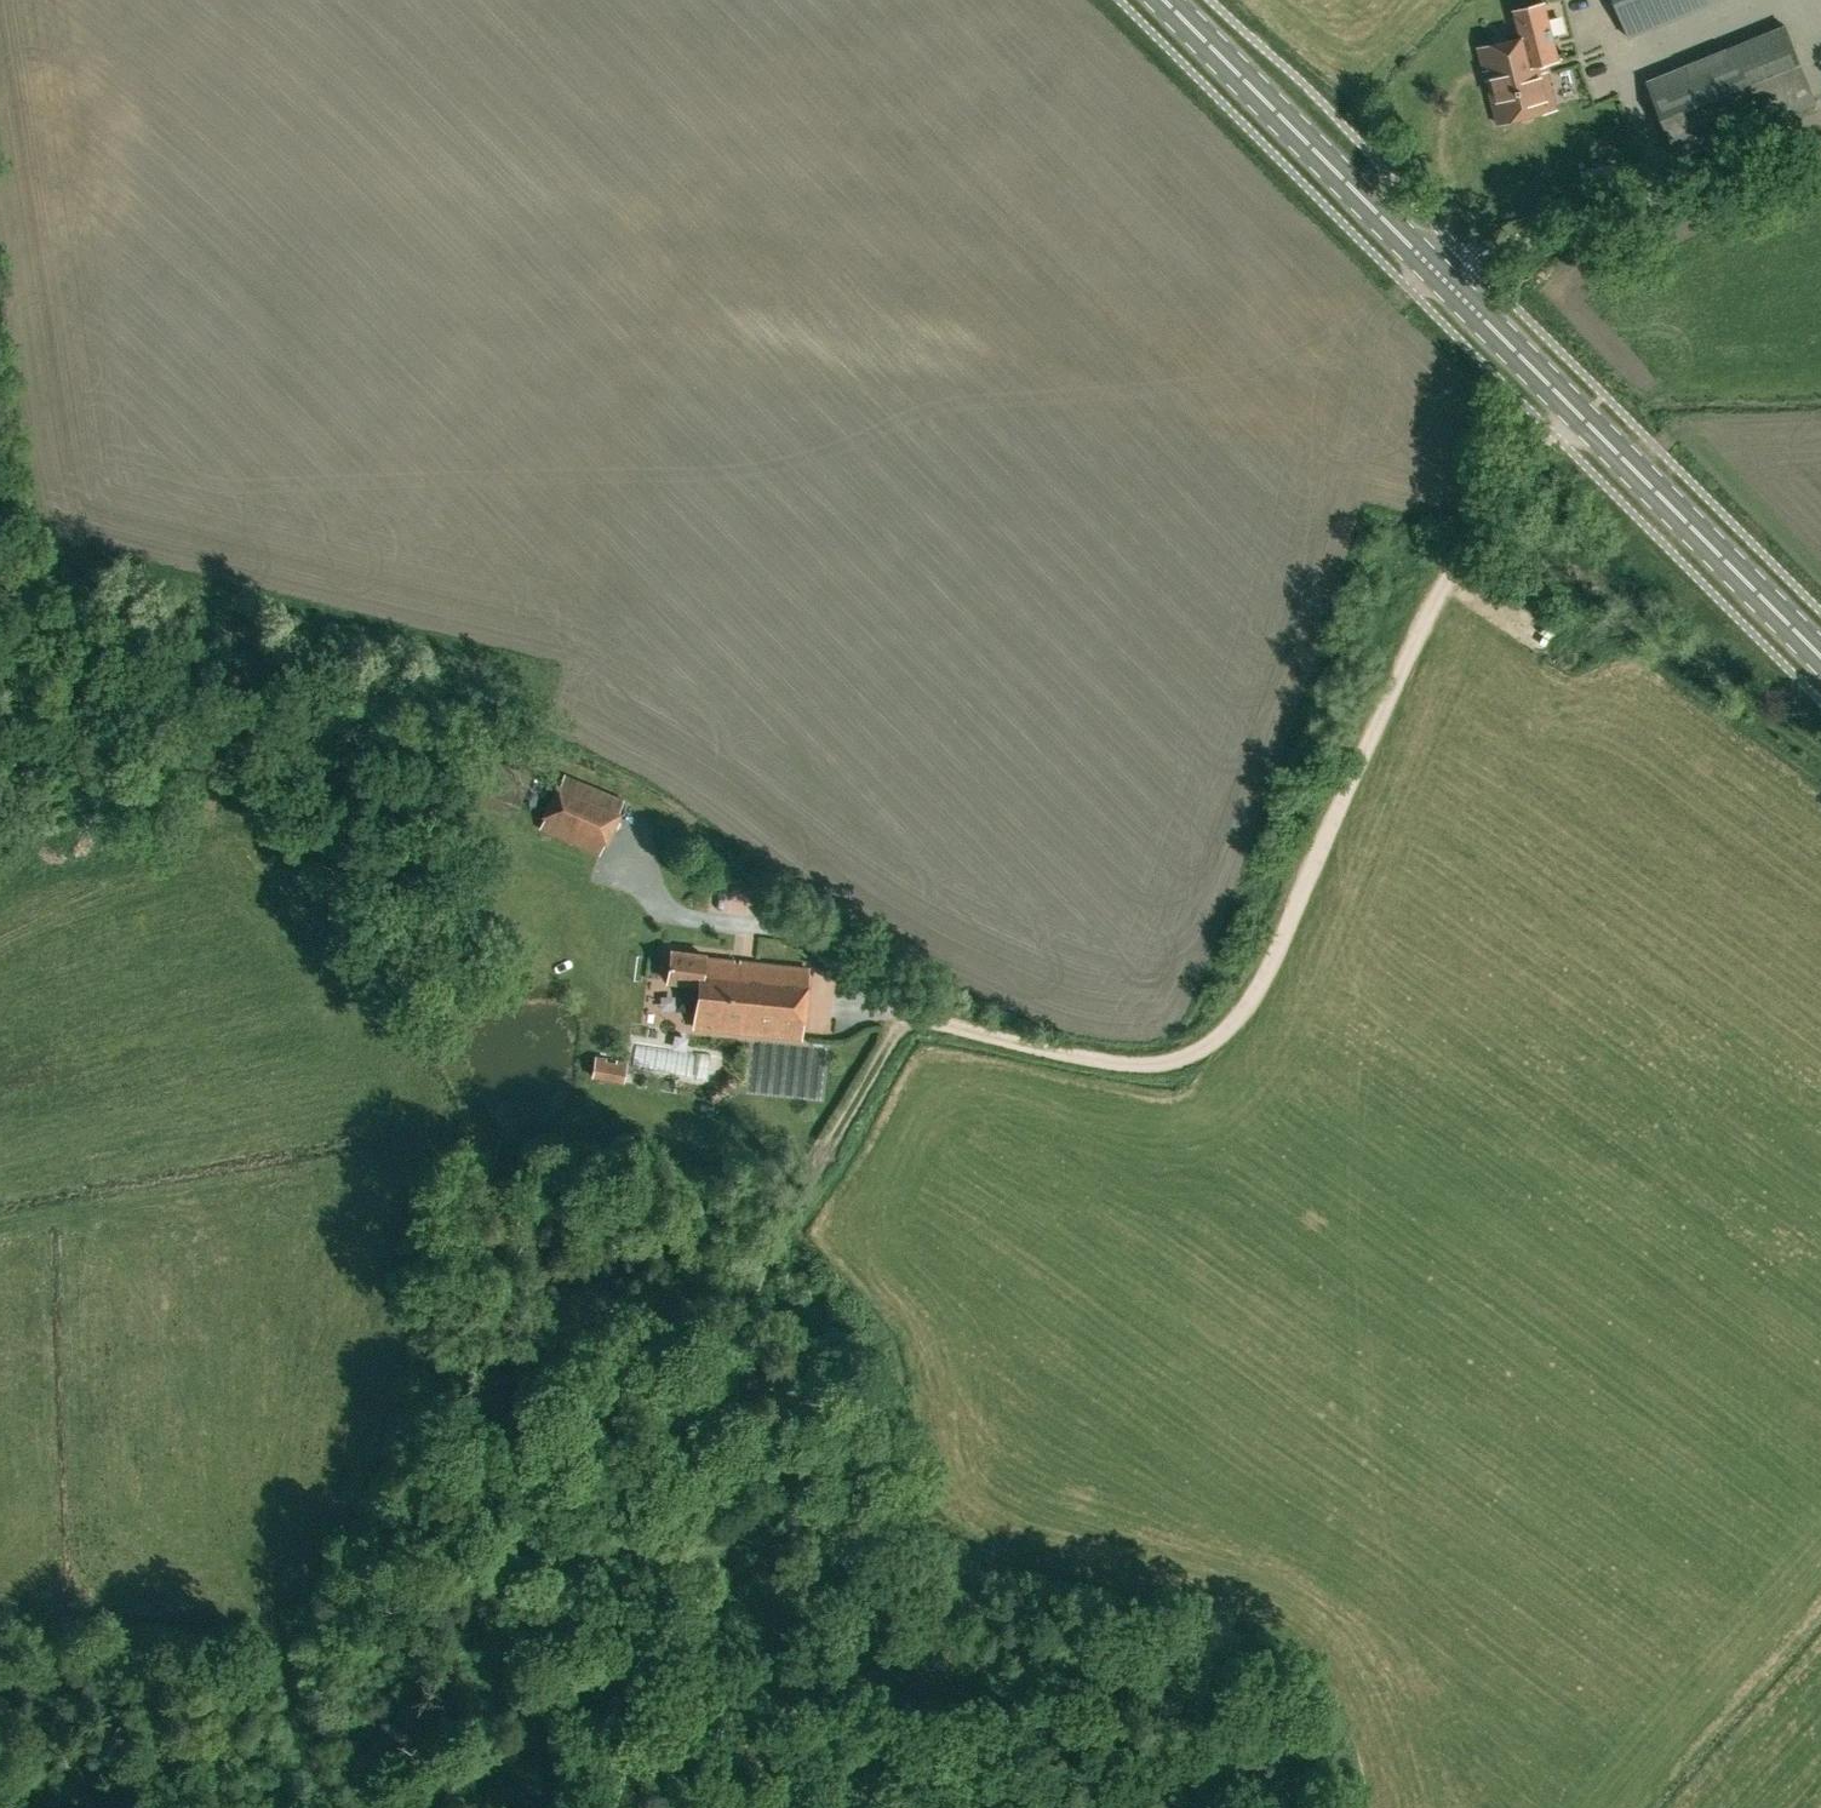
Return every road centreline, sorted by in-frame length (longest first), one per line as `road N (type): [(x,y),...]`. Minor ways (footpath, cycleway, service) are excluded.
road 1 (secondary): [(1820,649),(1167,0)]
road 2 (track): [(916,1014),(774,1261),(734,1381),(705,1629),(683,1688),(597,1807)]

